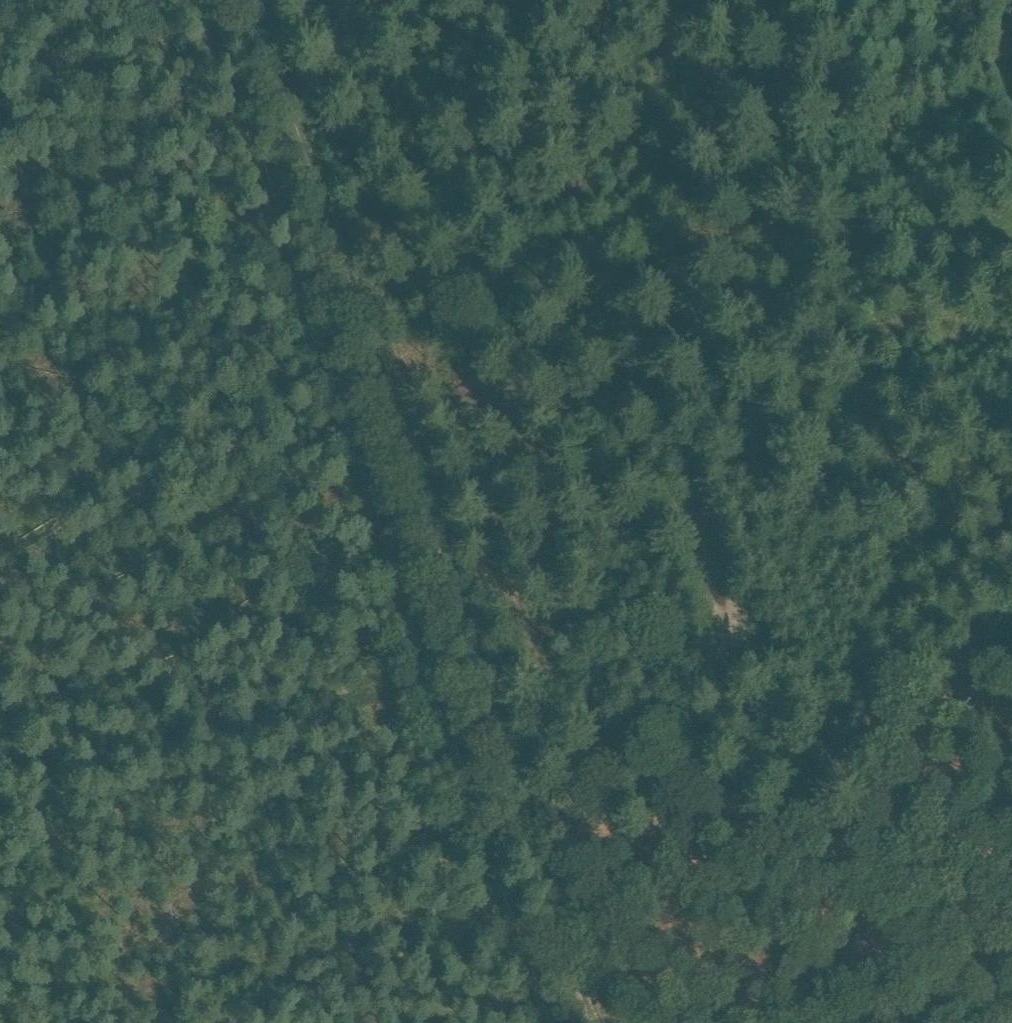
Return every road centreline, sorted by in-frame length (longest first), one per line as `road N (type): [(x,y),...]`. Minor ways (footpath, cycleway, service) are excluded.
road 1 (track): [(272,0),(605,1022)]
road 2 (track): [(543,1022),(436,685),(238,0)]

